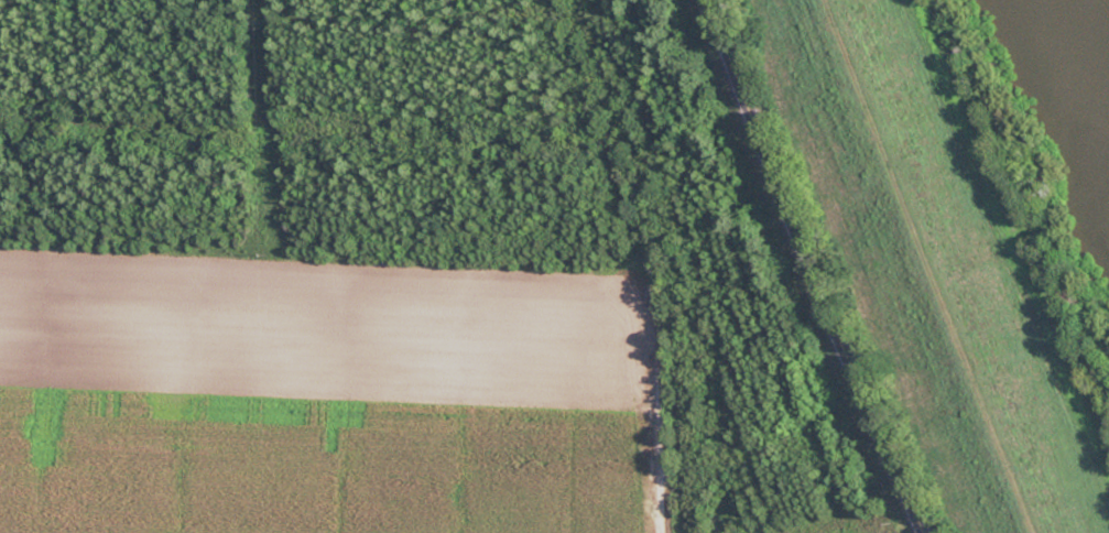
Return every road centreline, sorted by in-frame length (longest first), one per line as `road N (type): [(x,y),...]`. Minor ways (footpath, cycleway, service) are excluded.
road 1 (residential): [(825,0),(1034,532)]
road 2 (tertiary): [(704,0),(913,532)]

